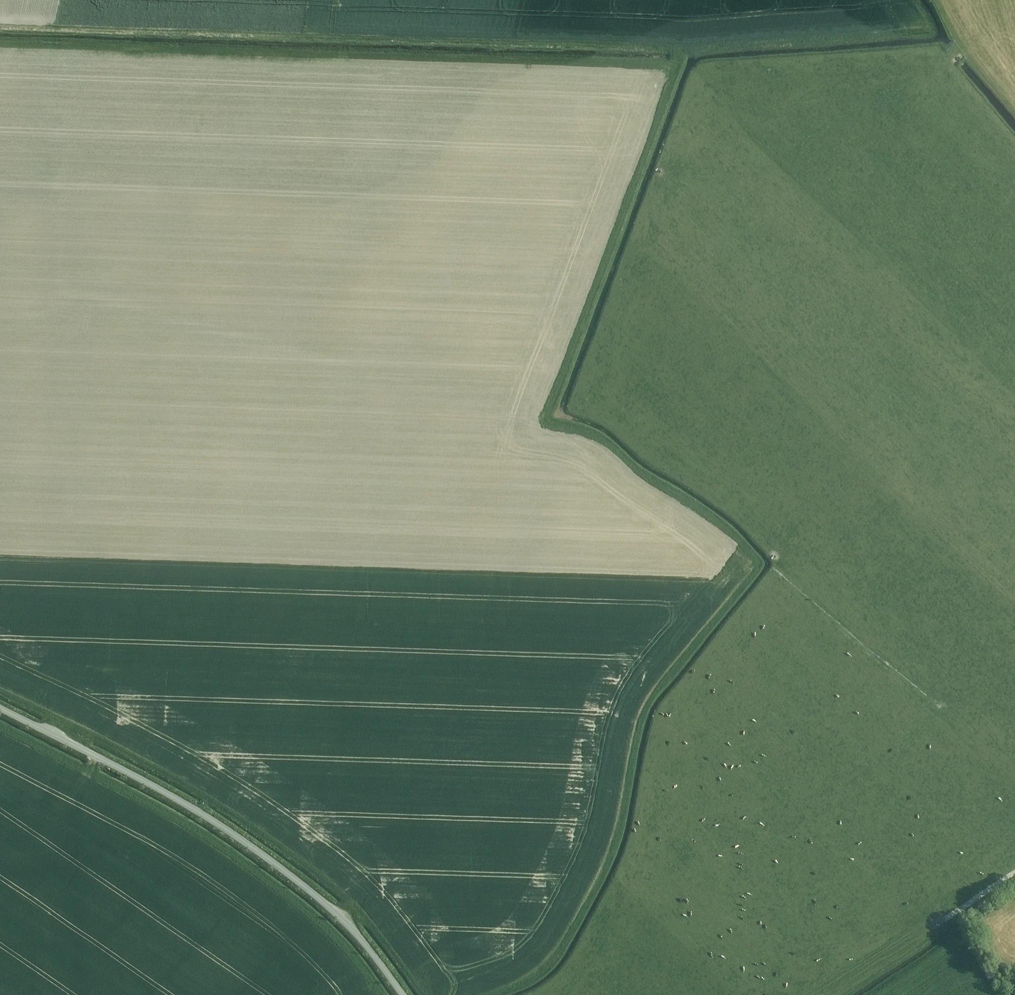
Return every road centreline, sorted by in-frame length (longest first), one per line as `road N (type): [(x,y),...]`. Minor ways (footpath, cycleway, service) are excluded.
road 1 (tertiary): [(401,994),(352,931),(273,865),(144,783),(0,710)]

